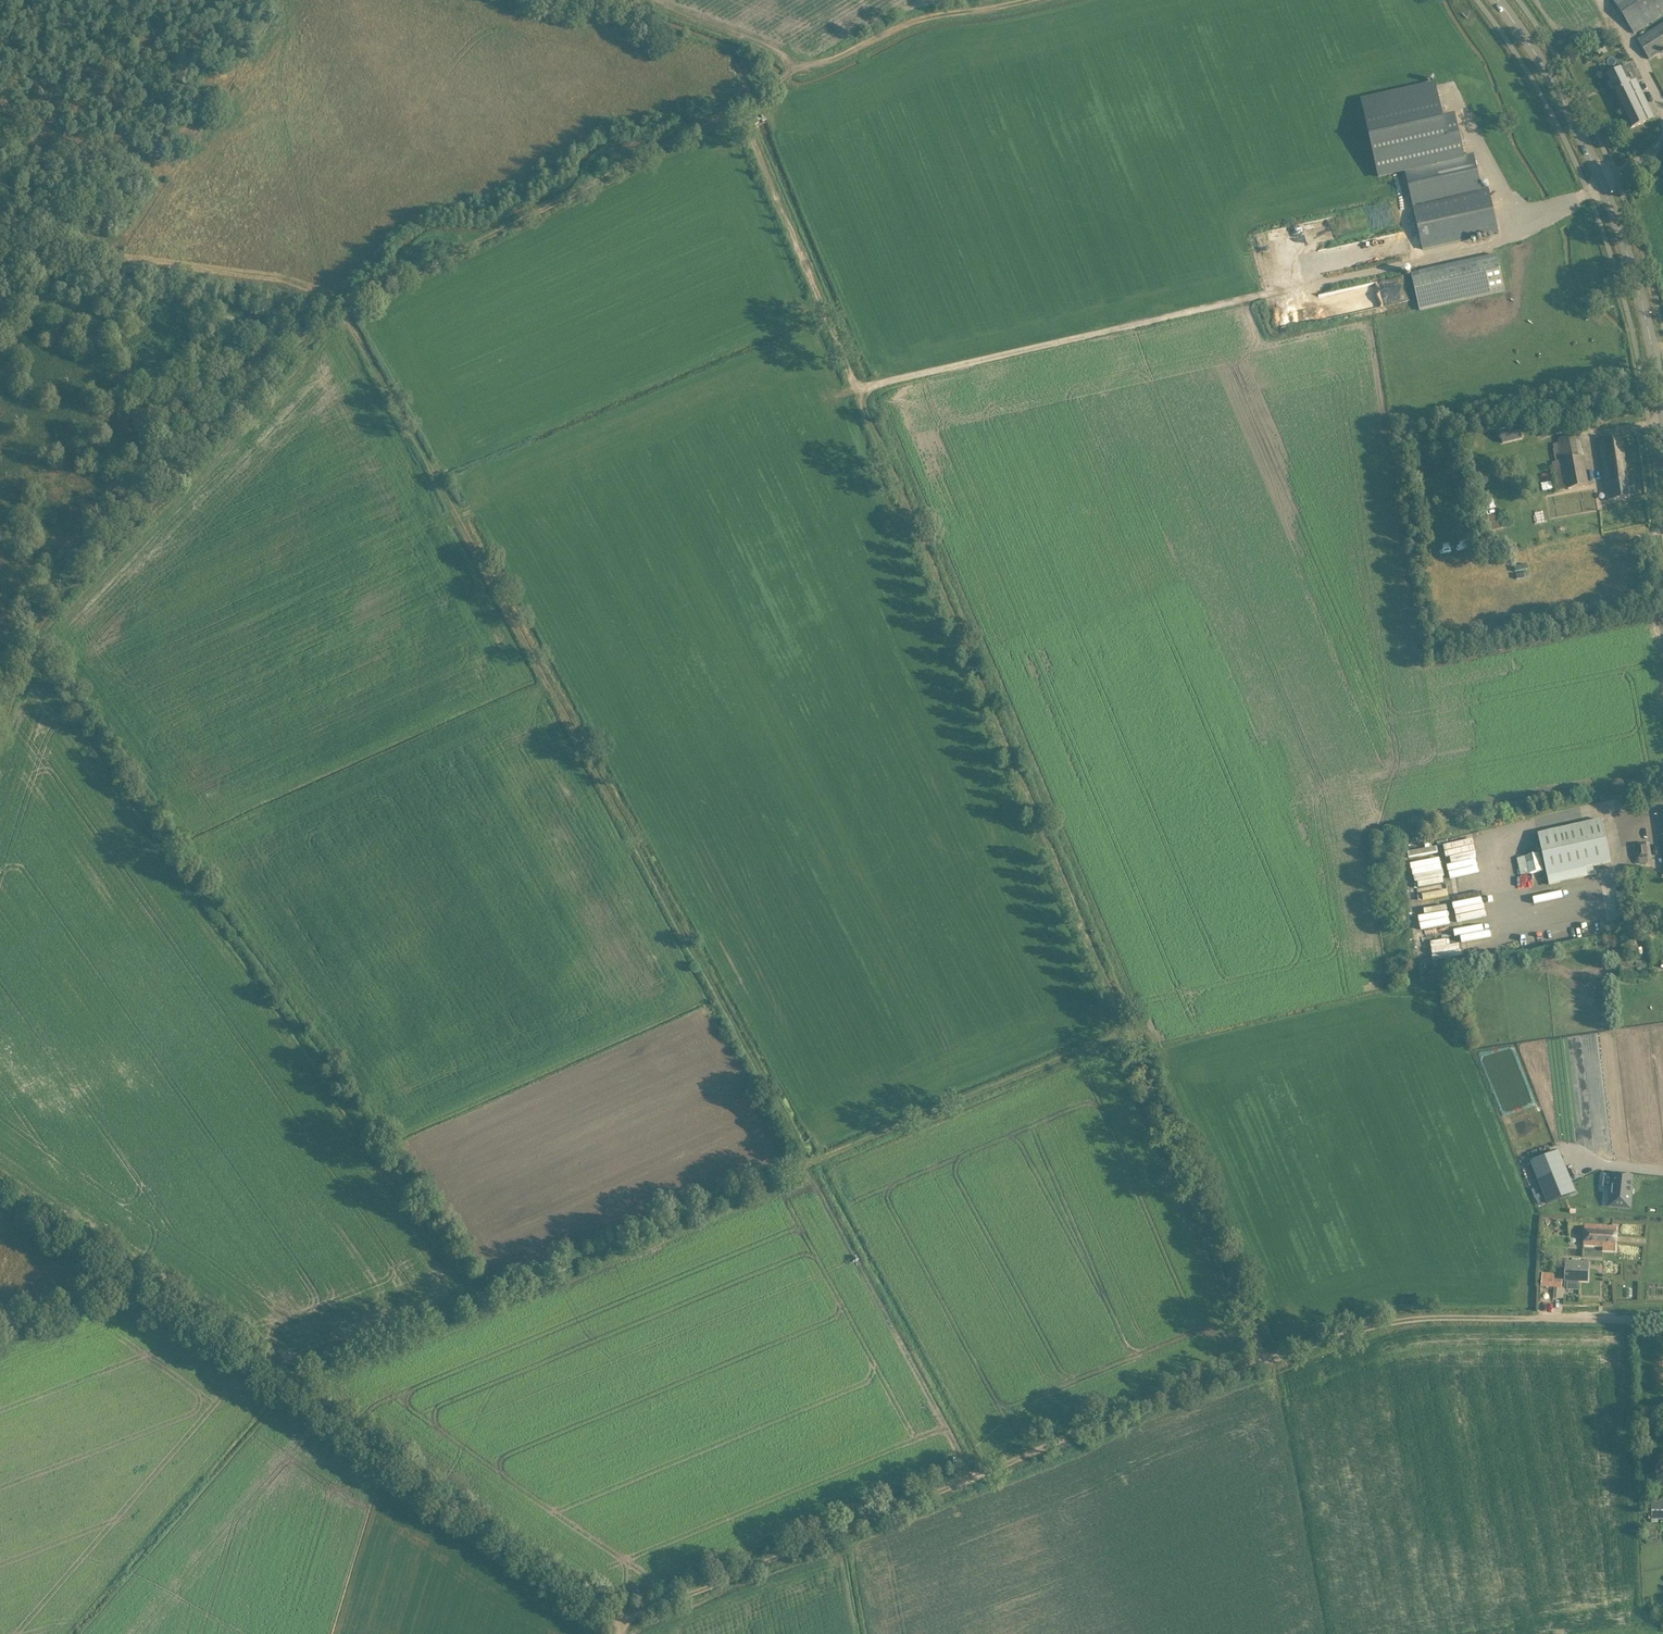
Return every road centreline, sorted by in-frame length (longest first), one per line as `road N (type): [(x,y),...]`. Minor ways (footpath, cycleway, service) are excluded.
road 1 (track): [(1270,1358),(739,111)]
road 2 (track): [(1270,1358),(606,1623),(600,1606),(289,1387)]
road 3 (track): [(806,1167),(347,314)]
road 4 (track): [(486,1303),(1125,1030)]
road 5 (track): [(347,314),(739,111)]
road 6 (track): [(1662,1320),(1396,1322),(1270,1358)]
road 7 (track): [(796,69),(916,26),(1042,0)]
road 8 (secondary): [(1662,432),(1648,337),(1604,185)]
road 9 (secondary): [(1604,185),(1549,72),(1495,0)]
road 10 (track): [(289,1387),(486,1303)]
road 11 (track): [(289,1387),(287,1377),(159,1287),(131,1278)]
road 12 (track): [(796,69),(759,46),(639,0)]
road 13 (track): [(0,1337),(125,1288),(131,1278)]

